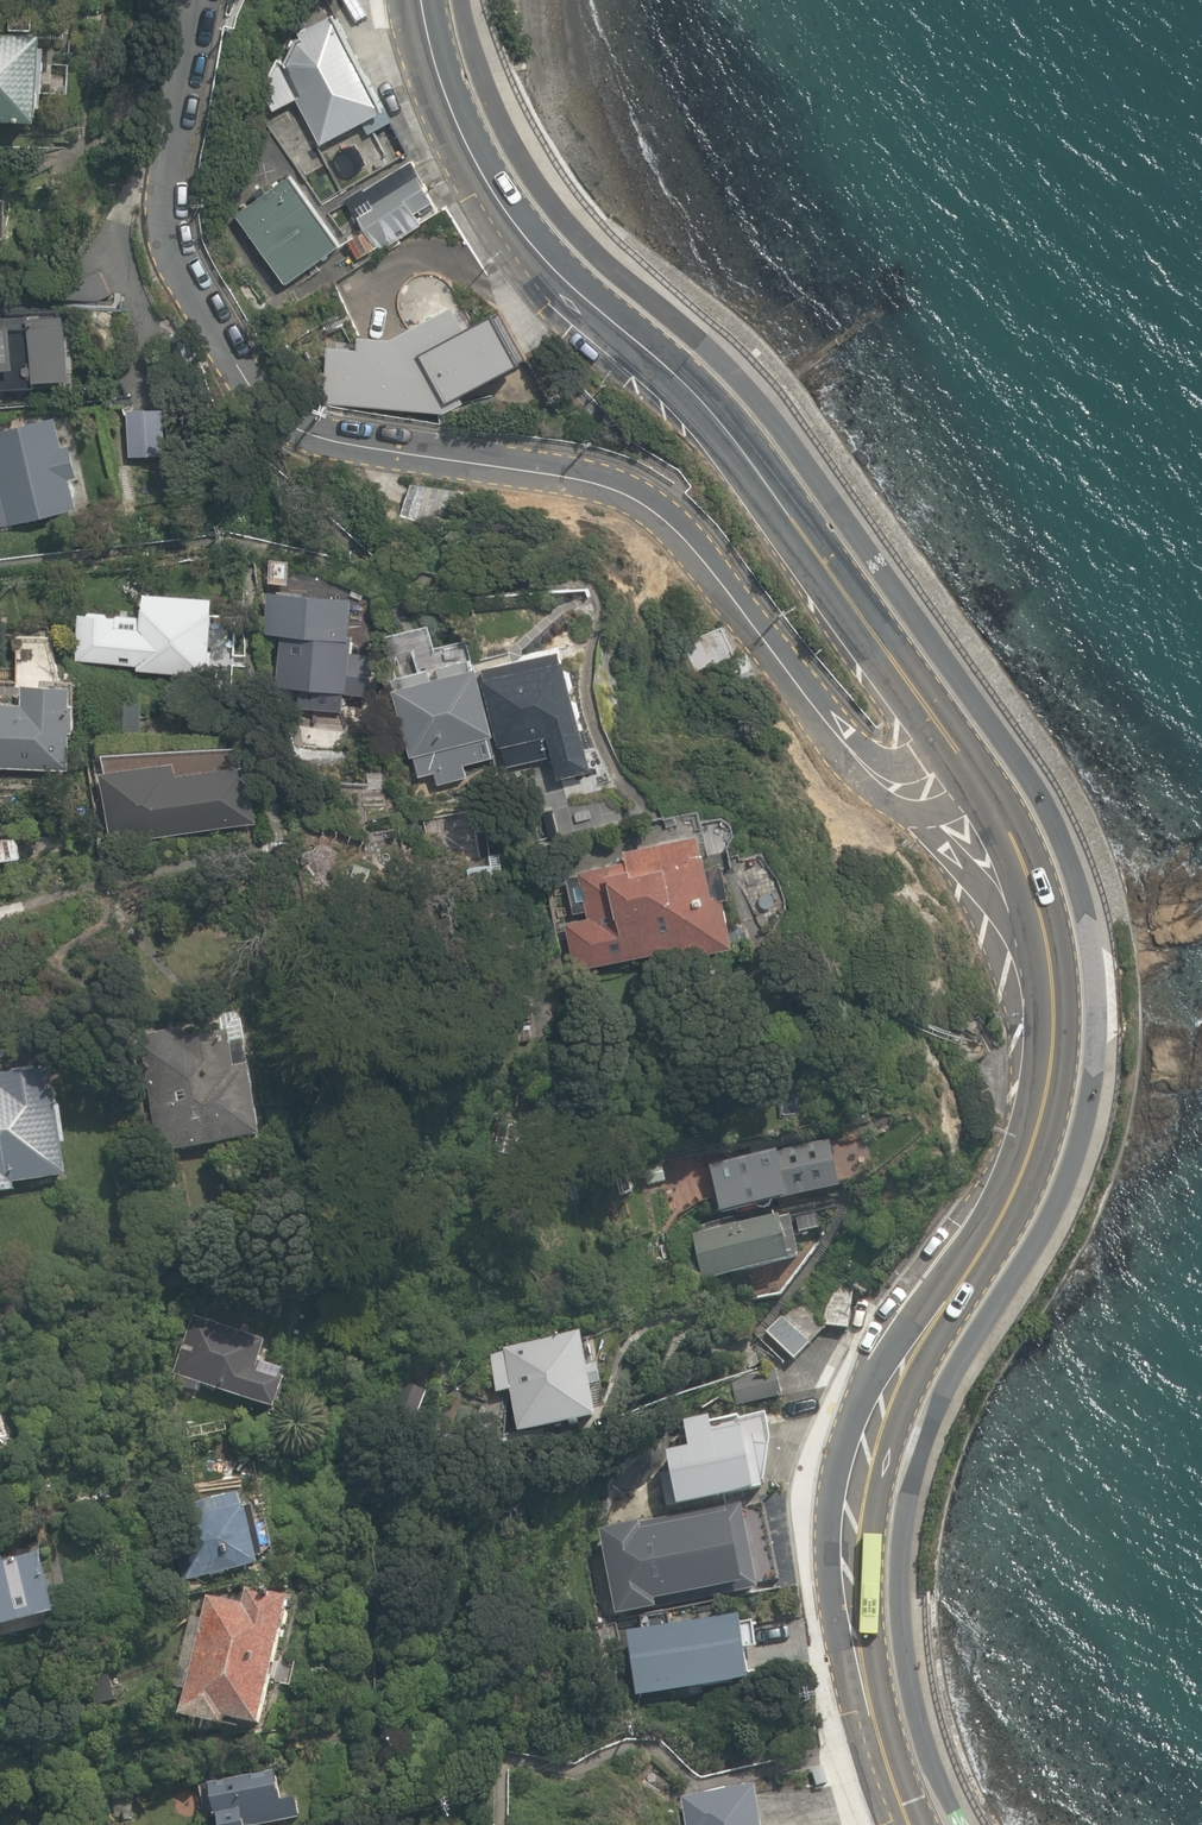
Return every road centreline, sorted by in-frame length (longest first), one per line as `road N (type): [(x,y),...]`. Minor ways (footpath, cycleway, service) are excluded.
road 1 (residential): [(871,771),(840,744),(668,520),(605,487),(331,438),(257,390),(182,275),(171,196),(202,0)]
road 2 (secondary): [(420,0),(436,72),(489,190),(533,249),(644,346),(743,454),(965,764)]
road 3 (secondary): [(1052,976),(1051,1054),(1033,1140),(991,1234),(889,1393),(857,1491),(850,1609),(880,1745),(908,1824)]
road 4 (residential): [(1052,976),(979,883),(871,771)]
road 5 (secondary): [(965,764),(1025,869),(1052,976)]

